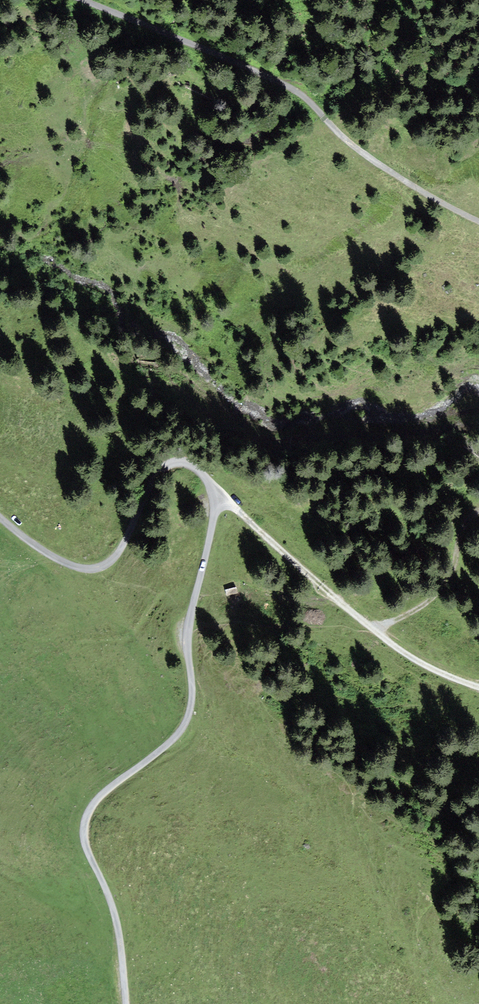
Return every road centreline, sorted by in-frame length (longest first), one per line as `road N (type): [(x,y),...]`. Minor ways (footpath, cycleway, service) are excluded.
road 1 (unclassified): [(0,517),(48,554),(93,568),(119,551),(163,468),(190,465),(218,495),(188,630),(188,717),(170,741),(97,800),(84,826),(117,925),(126,1003)]
road 2 (track): [(83,0),(299,93),(346,146),(478,223)]
road 3 (track): [(478,688),(396,647),(218,495)]
road 4 (track): [(478,546),(424,605),(376,631)]

